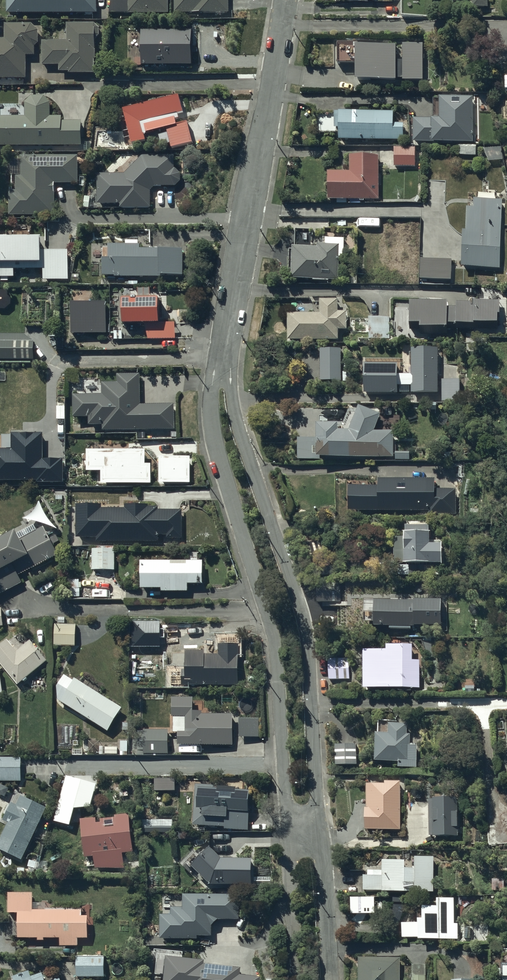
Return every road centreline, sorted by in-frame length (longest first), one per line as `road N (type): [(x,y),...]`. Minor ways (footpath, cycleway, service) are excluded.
road 1 (residential): [(225,354),(240,432),(306,628),(319,838),(292,841)]
road 2 (residential): [(292,841),(272,642),(210,419),(225,354)]
road 3 (residential): [(225,354),(286,0)]

